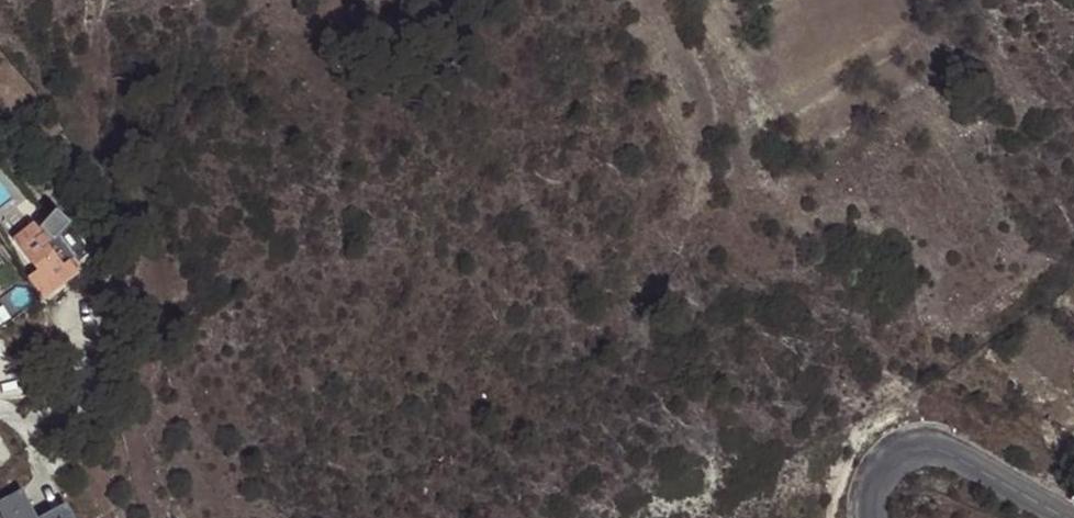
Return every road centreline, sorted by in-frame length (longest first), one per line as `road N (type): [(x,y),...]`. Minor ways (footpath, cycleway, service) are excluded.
road 1 (residential): [(870,517),(869,500),(891,461),(916,452),(957,457),(1058,517)]

